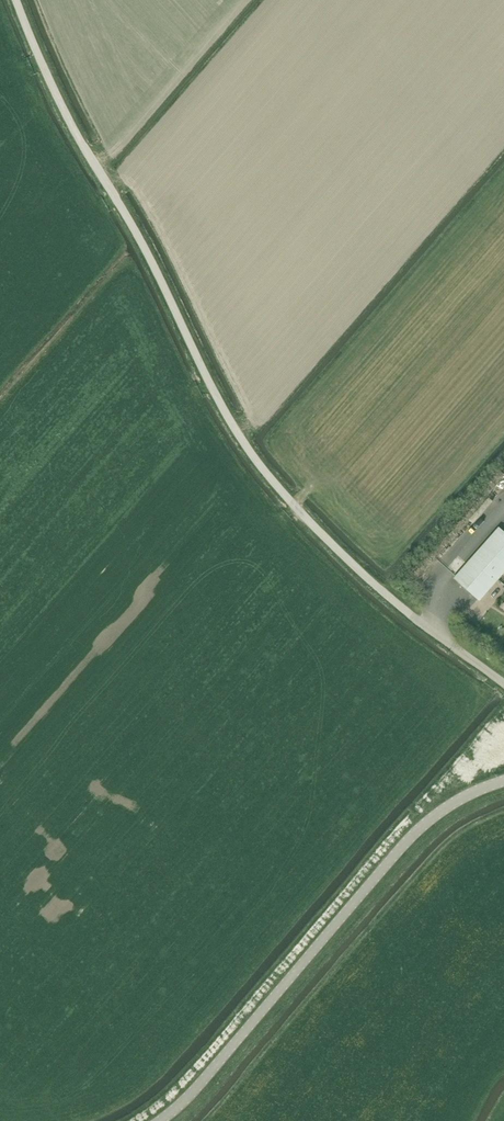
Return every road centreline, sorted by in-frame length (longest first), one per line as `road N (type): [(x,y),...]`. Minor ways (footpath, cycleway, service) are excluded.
road 1 (unclassified): [(503,685),(327,541),(237,436),(157,268),(32,46),(16,0)]
road 2 (tertiary): [(160,1120),(412,836),(451,805),(503,781)]

